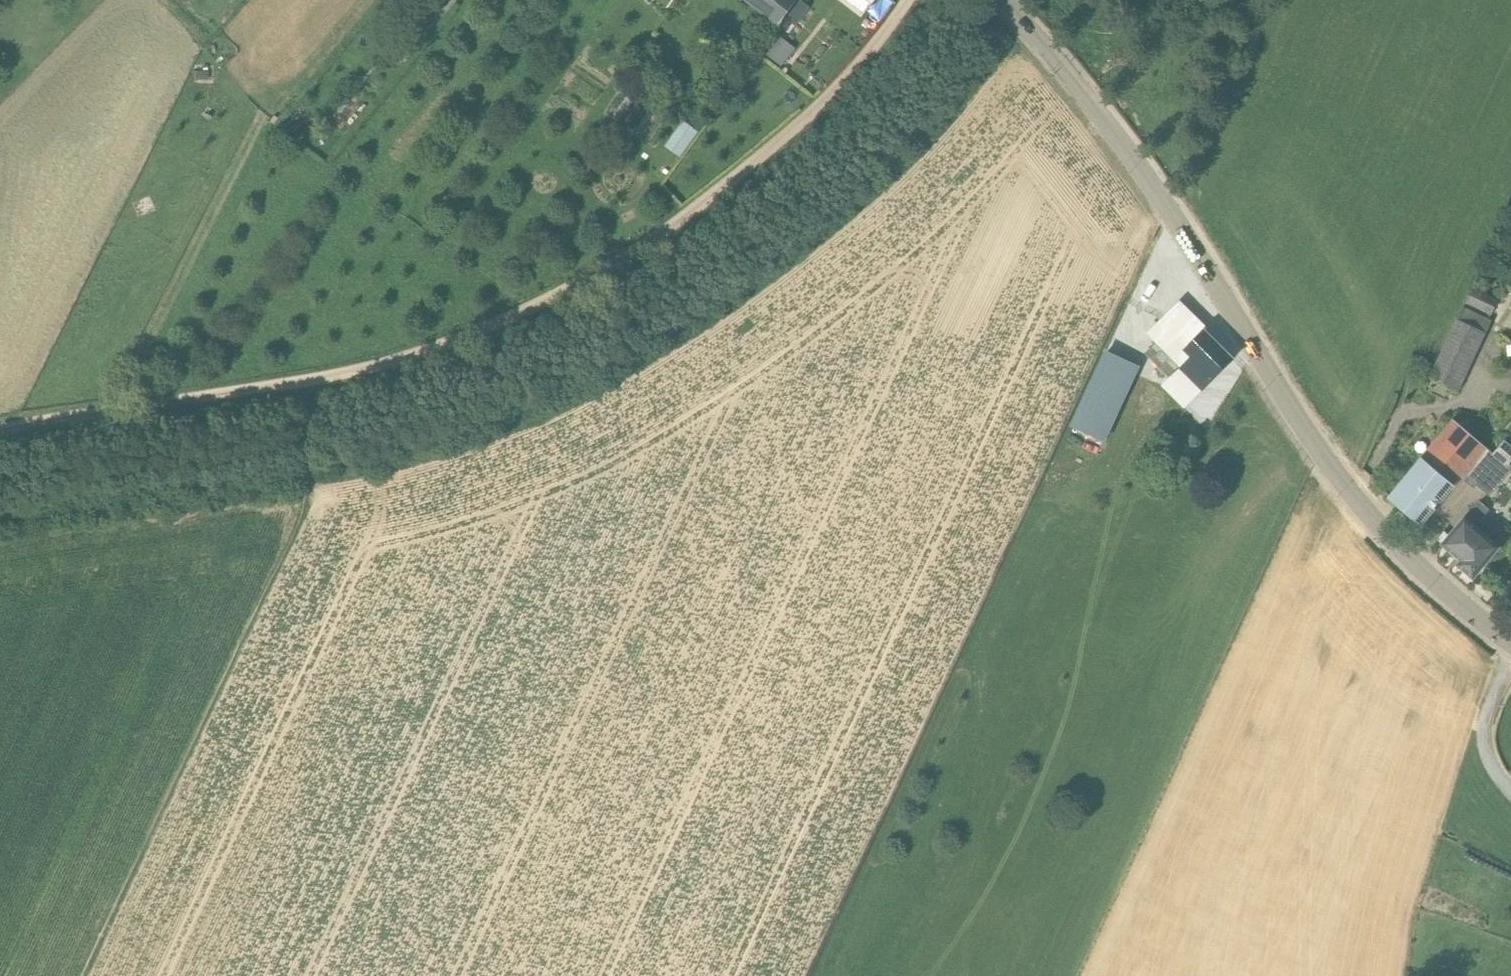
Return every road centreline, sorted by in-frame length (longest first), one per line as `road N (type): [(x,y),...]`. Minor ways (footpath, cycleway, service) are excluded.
road 1 (track): [(0,428),(340,373),(495,322),(630,251),(735,176),(840,87),(909,0)]
road 2 (tertiary): [(1510,643),(1405,555),(1345,486),(1149,180),(1001,0)]

